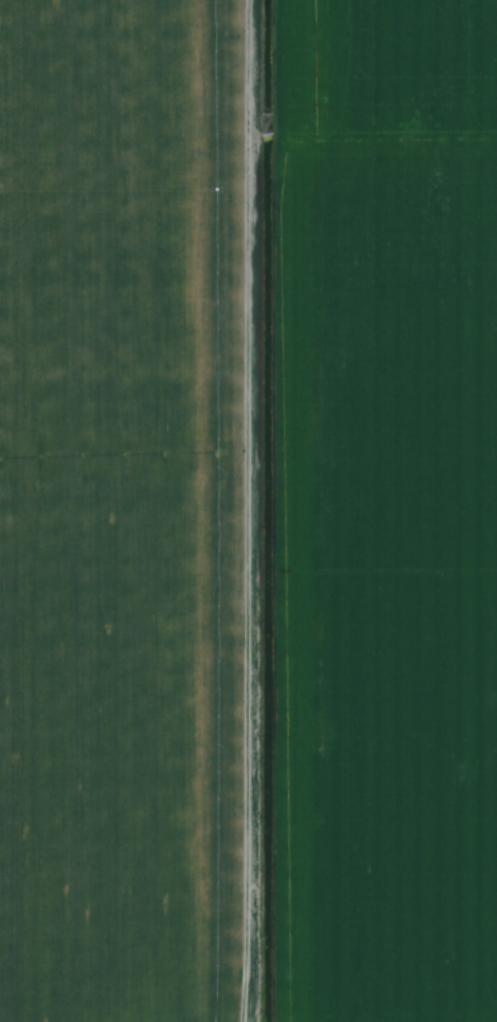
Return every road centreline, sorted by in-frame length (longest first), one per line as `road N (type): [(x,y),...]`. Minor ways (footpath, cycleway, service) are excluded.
road 1 (residential): [(253,0),(257,764),(246,1021)]

